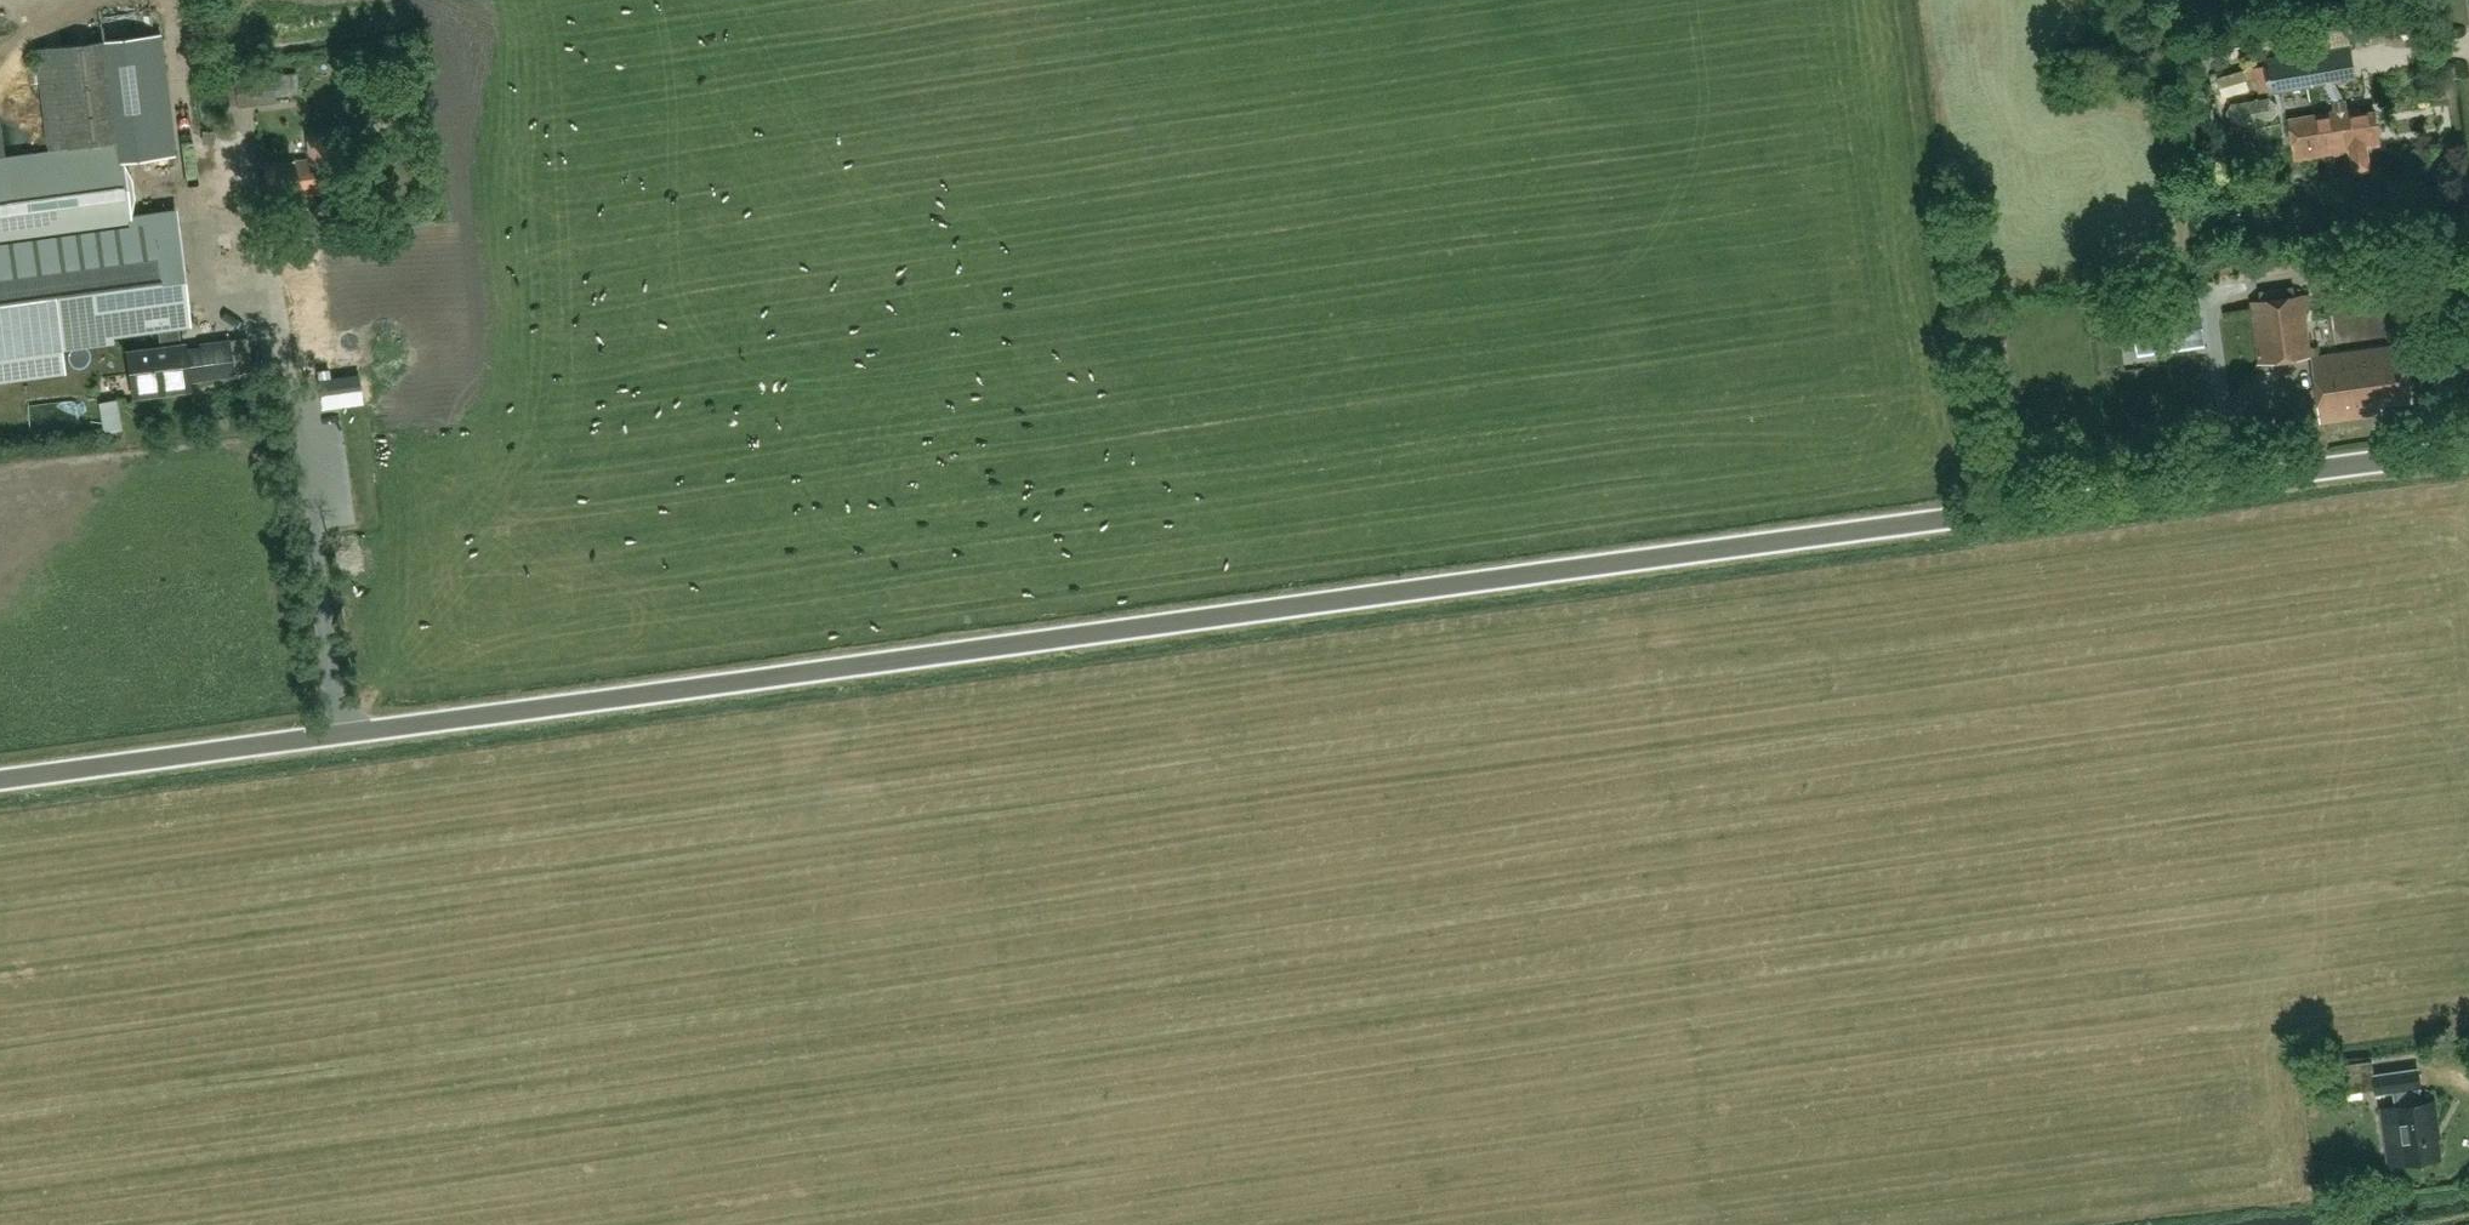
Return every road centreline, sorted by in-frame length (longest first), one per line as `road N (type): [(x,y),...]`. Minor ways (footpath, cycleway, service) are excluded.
road 1 (unclassified): [(0,781),(2468,453)]

